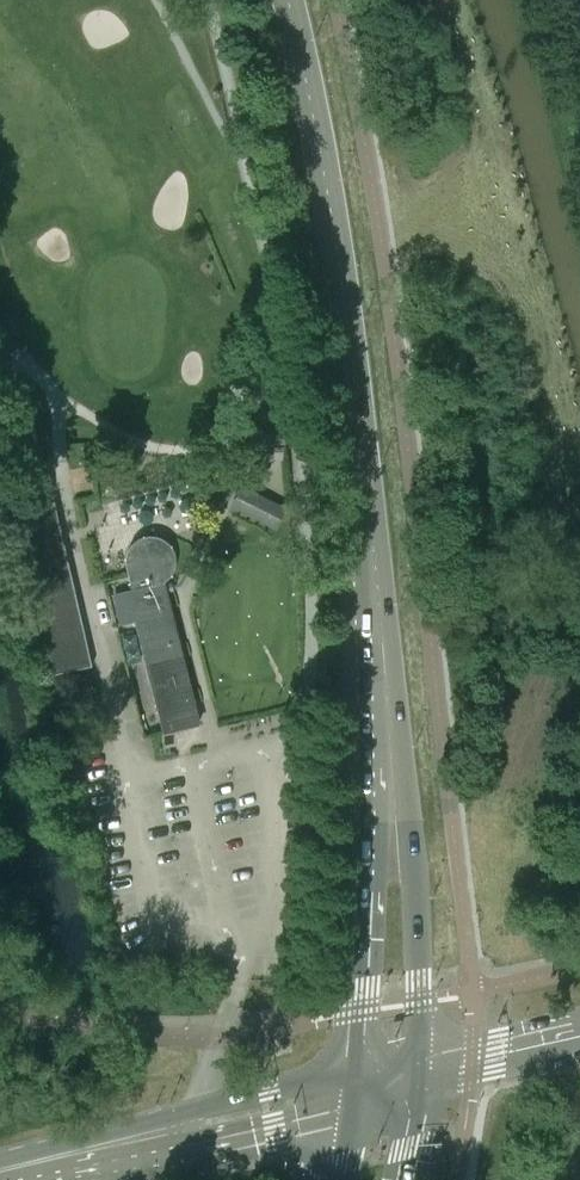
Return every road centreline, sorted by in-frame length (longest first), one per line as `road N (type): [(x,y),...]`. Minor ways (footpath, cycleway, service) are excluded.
road 1 (secondary): [(379,591),(334,195),(291,0)]
road 2 (secondary): [(420,1075),(415,887),(379,591)]
road 3 (secondary): [(379,591),(359,1070)]
road 4 (secondary): [(359,1070),(0,1163)]
road 5 (secondary): [(8,1179),(192,1150),(356,1107)]
road 6 (unclassified): [(420,1075),(579,1034)]

